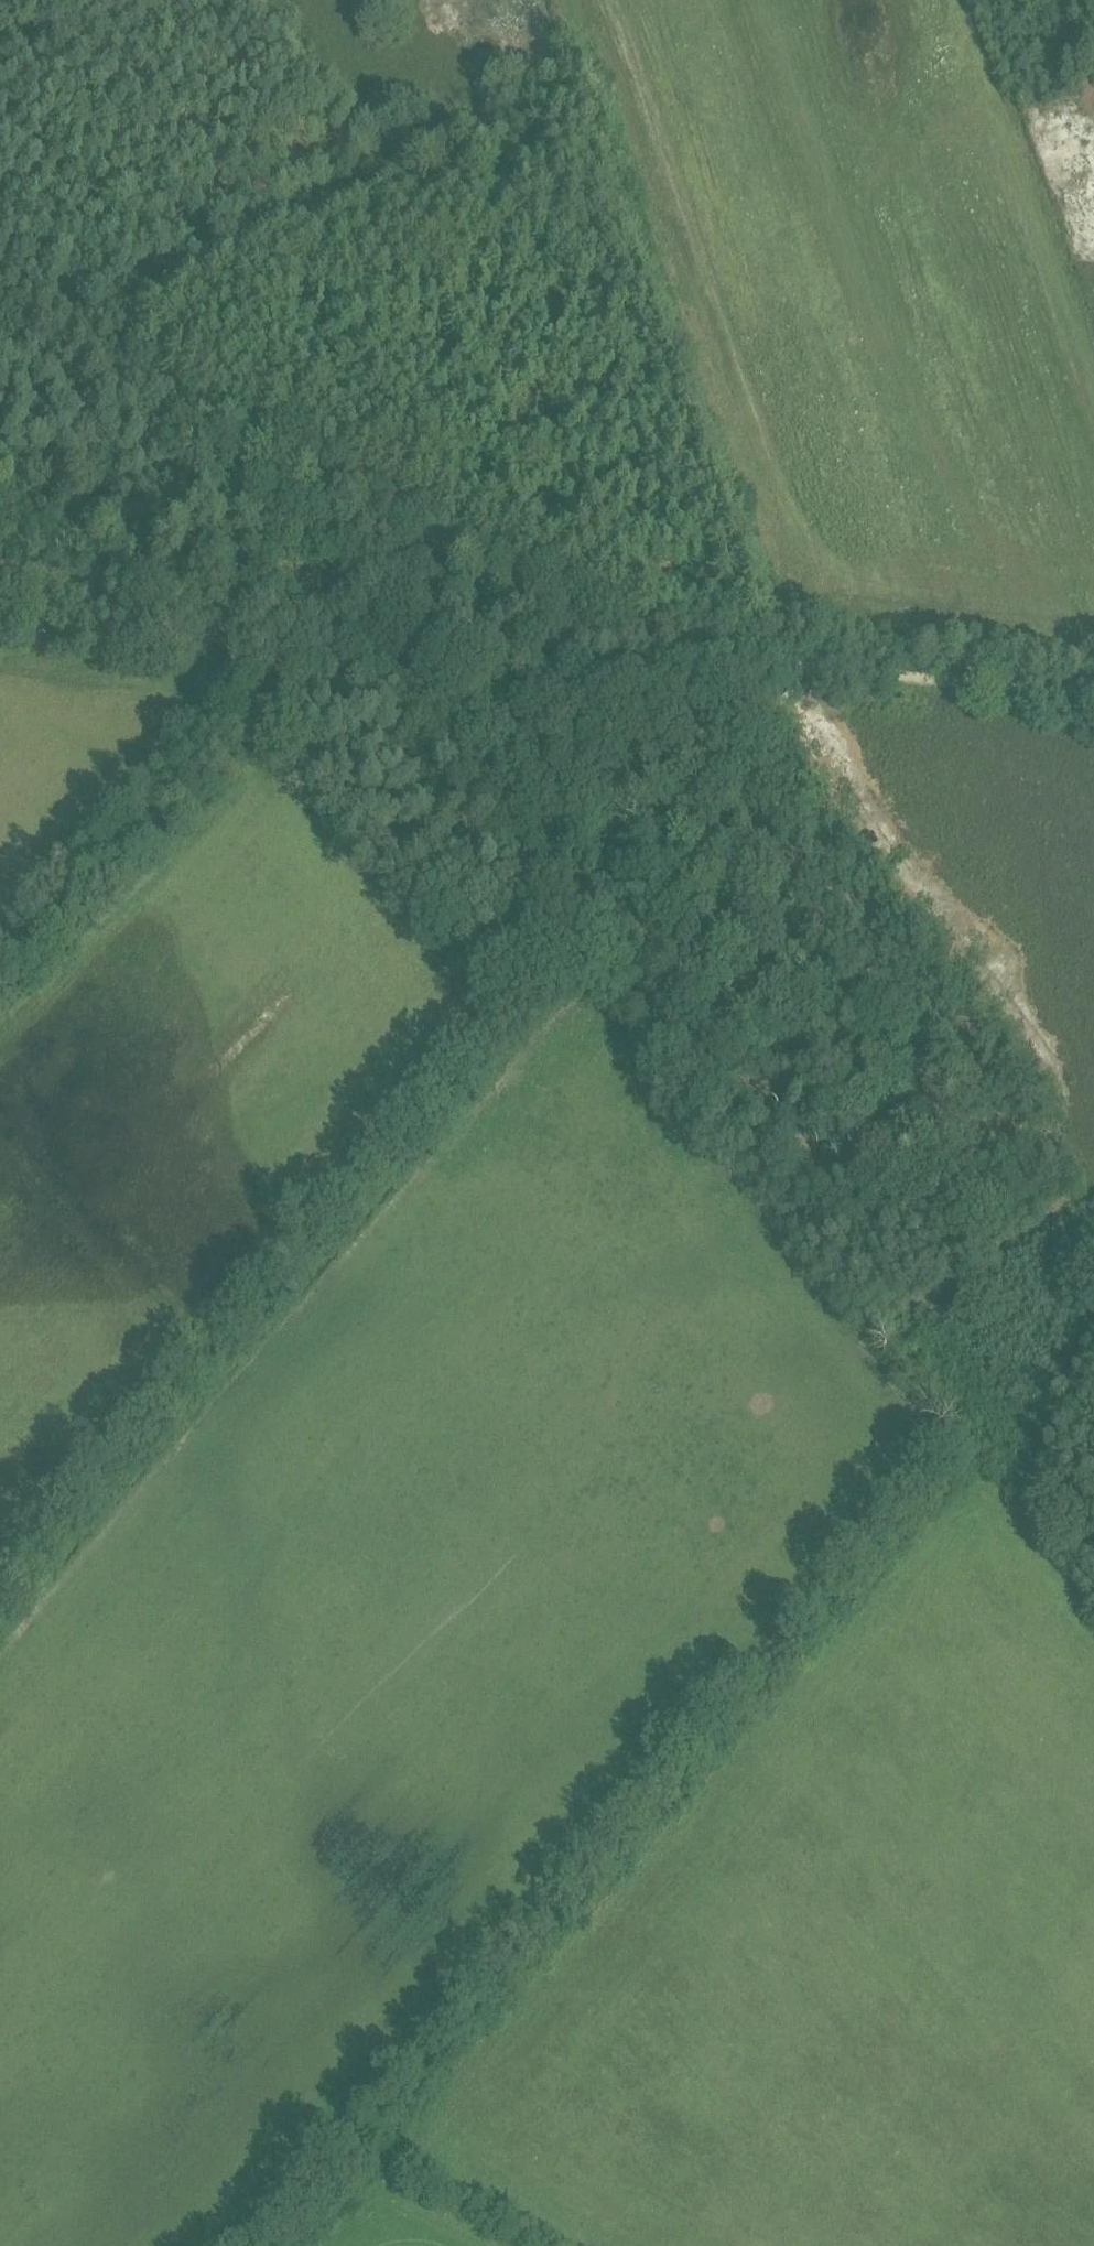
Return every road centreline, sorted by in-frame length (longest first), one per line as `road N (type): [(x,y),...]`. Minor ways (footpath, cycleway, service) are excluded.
road 1 (track): [(506,618),(713,653),(1093,694)]
road 2 (track): [(506,618),(0,334)]

